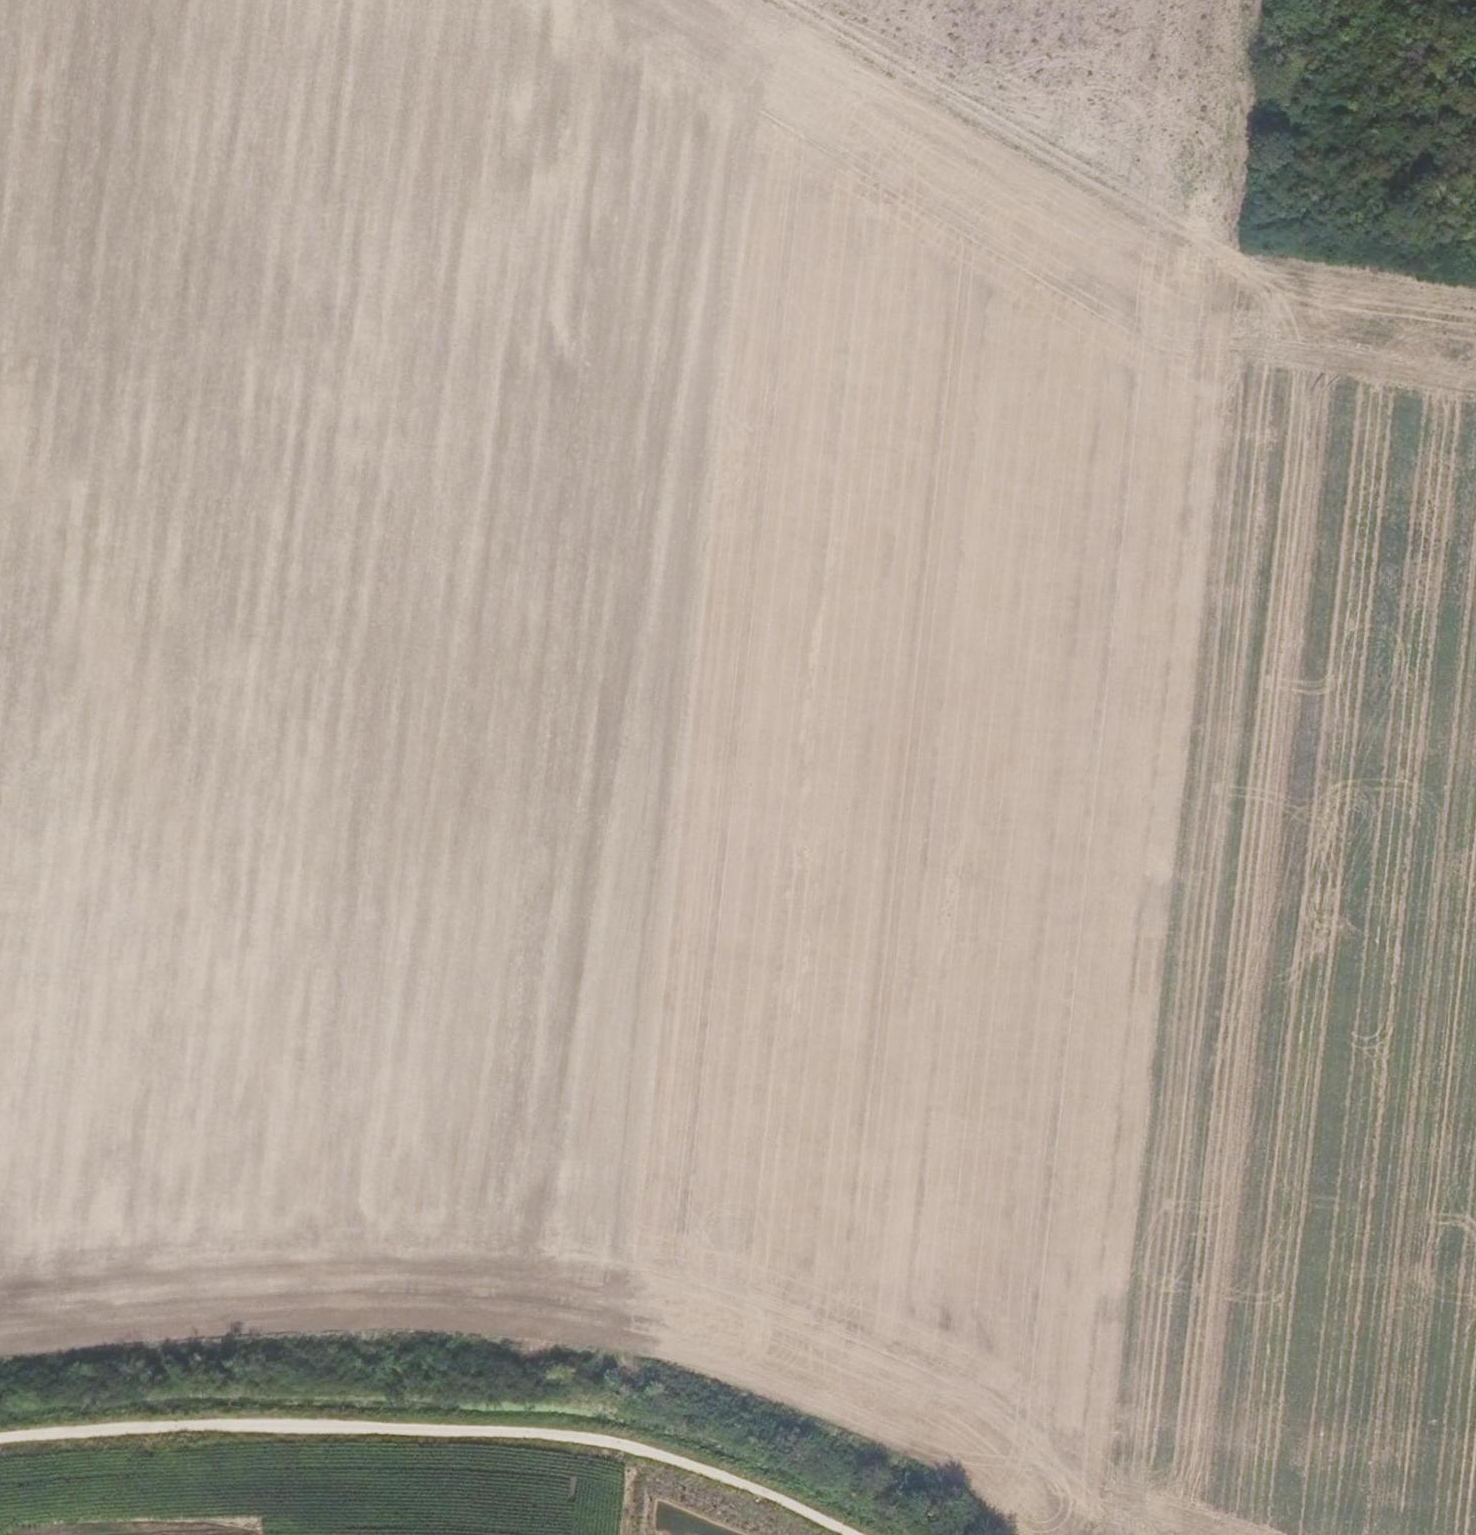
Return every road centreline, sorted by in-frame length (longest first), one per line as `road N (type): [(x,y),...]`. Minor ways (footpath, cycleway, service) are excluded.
road 1 (track): [(786,0),(1215,259),(1475,305)]

